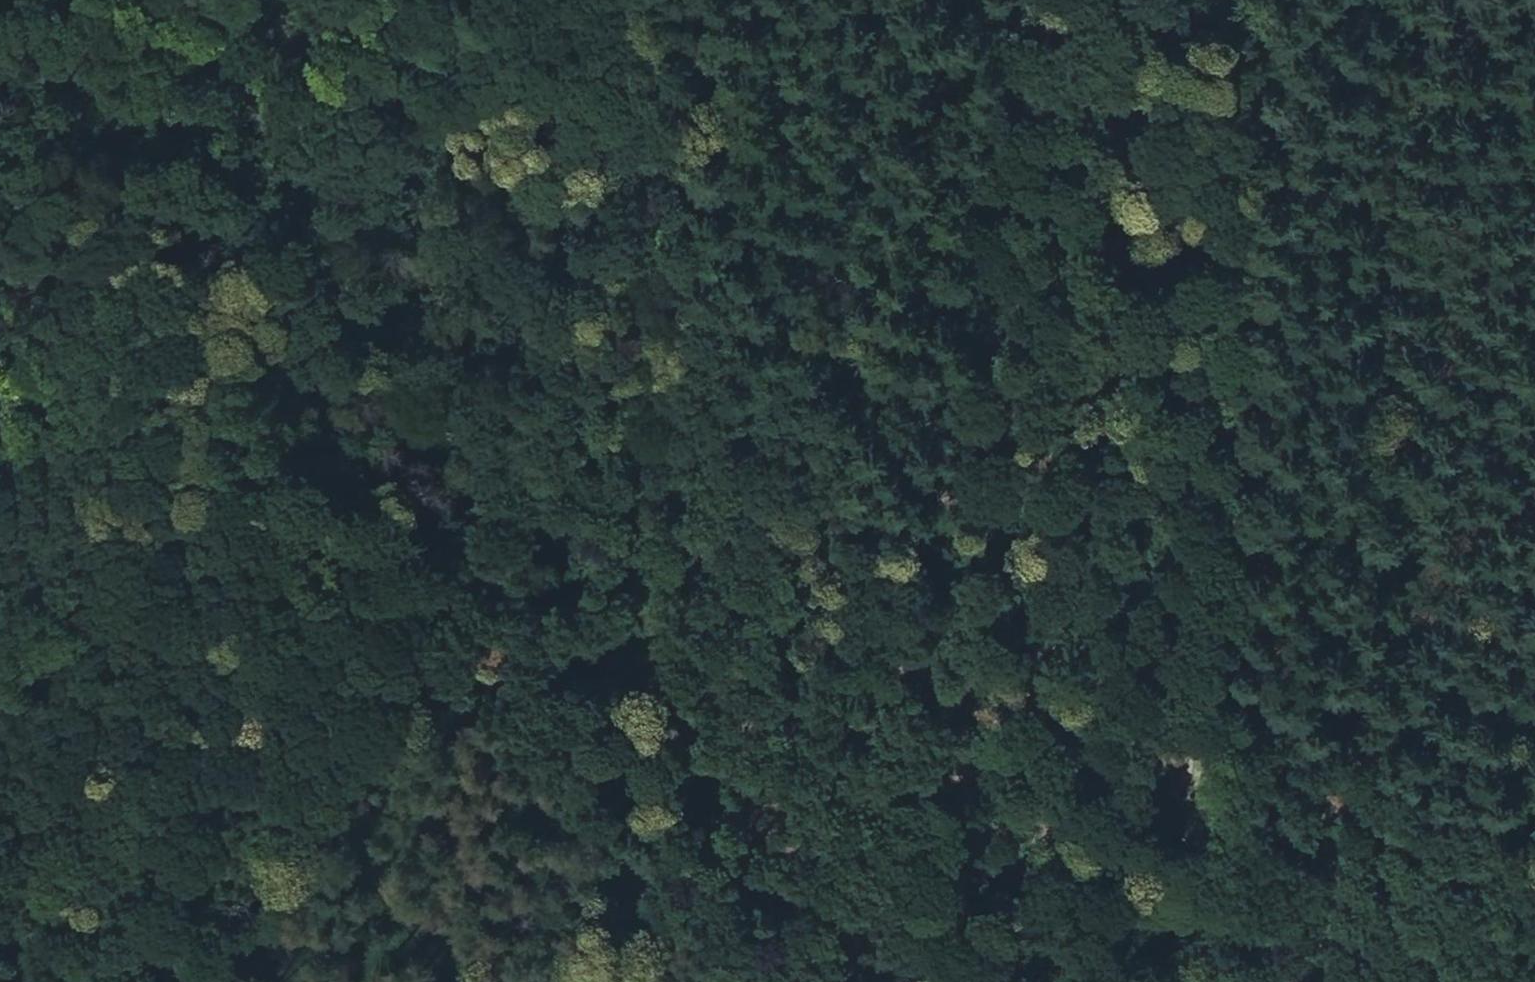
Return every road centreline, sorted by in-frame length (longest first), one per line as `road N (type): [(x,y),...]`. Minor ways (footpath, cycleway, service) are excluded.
road 1 (track): [(1380,0),(1534,32)]

